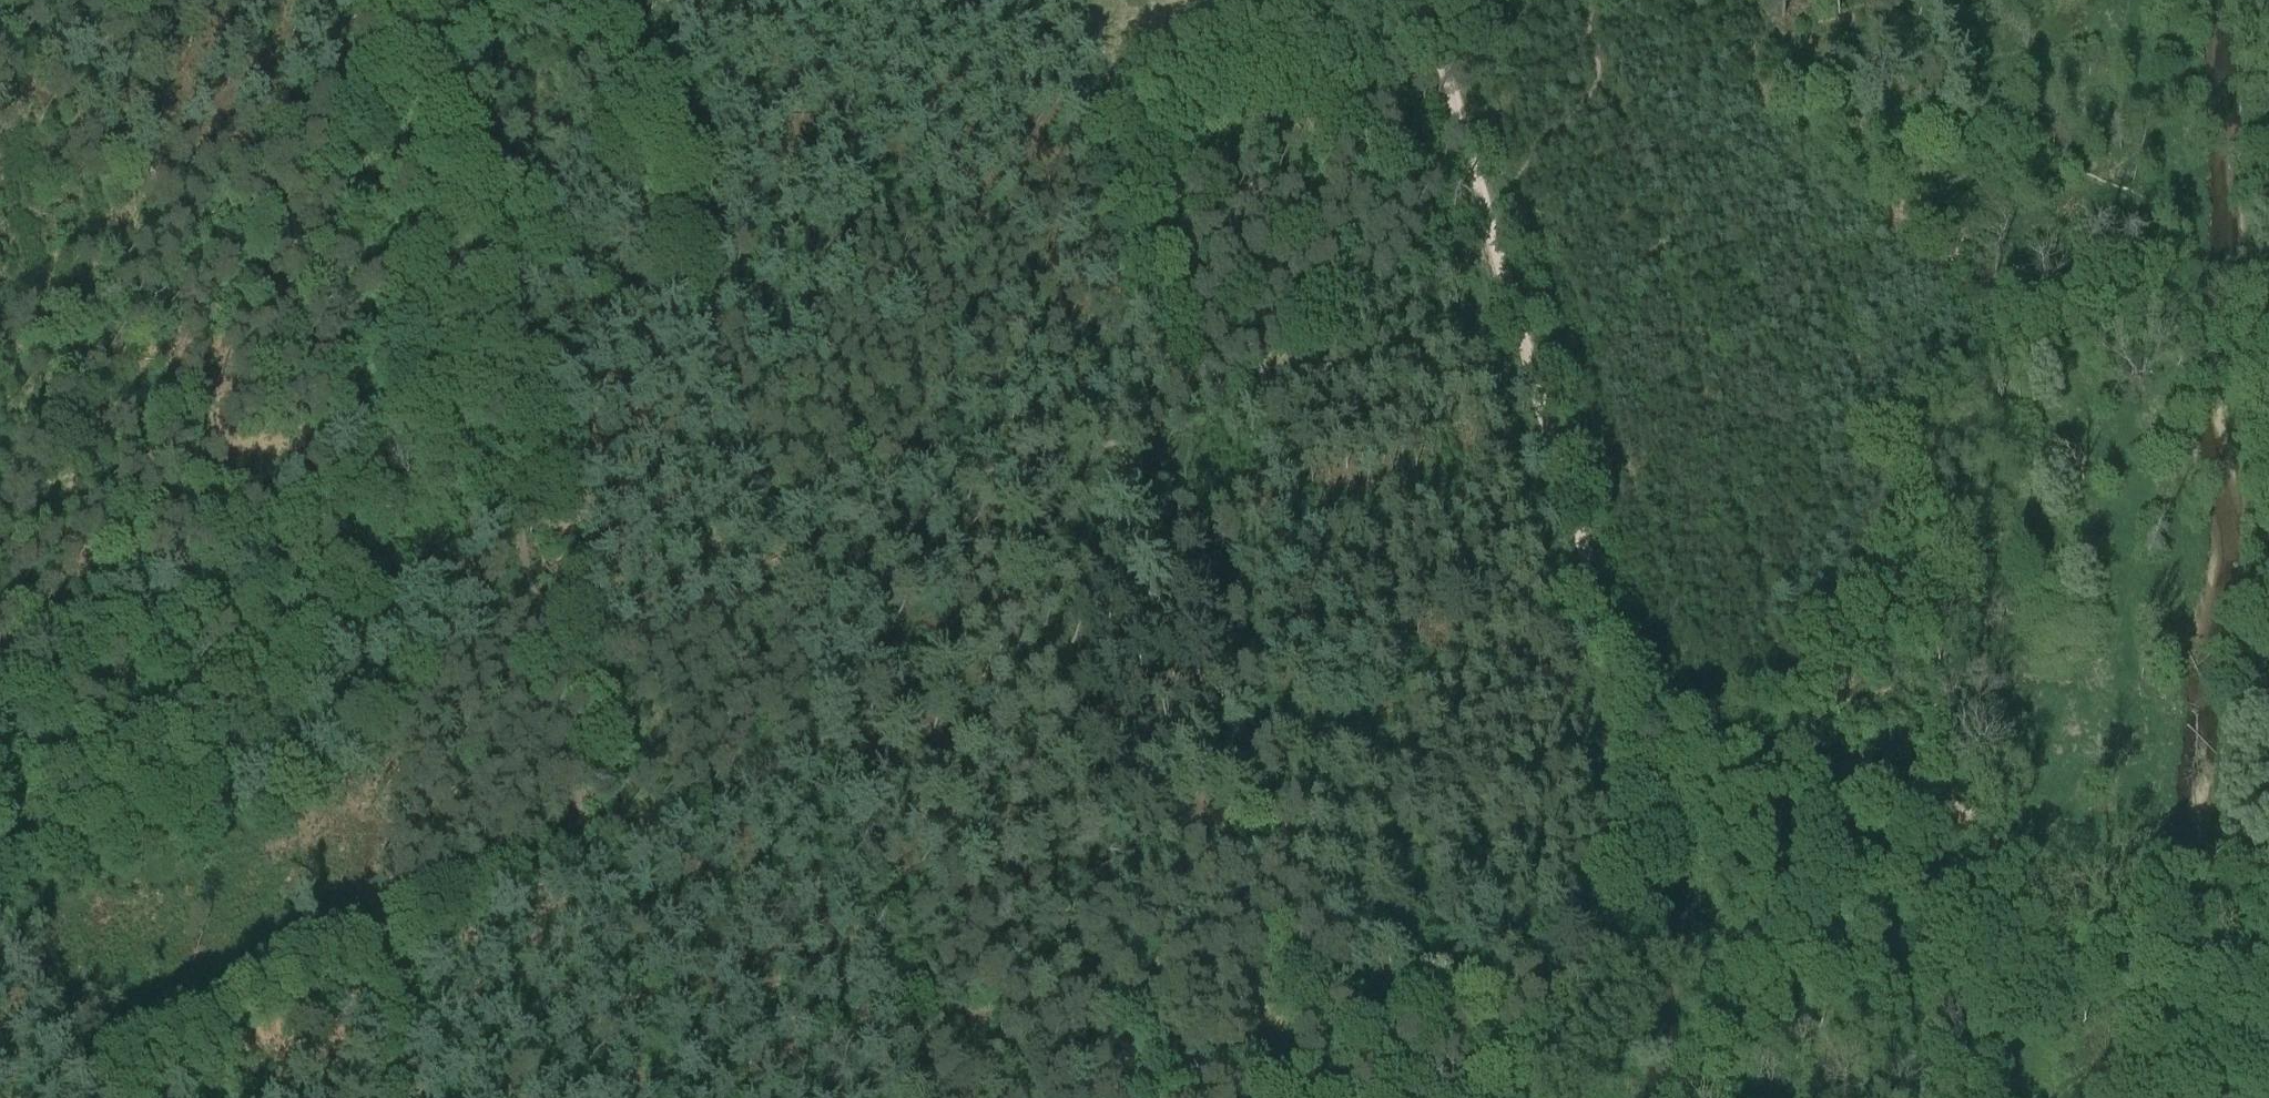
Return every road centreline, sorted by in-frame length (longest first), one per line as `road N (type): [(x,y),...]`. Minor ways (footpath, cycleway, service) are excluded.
road 1 (track): [(1653,802),(1420,0)]
road 2 (track): [(2268,989),(2134,956),(1958,958),(1753,881),(1669,832)]

